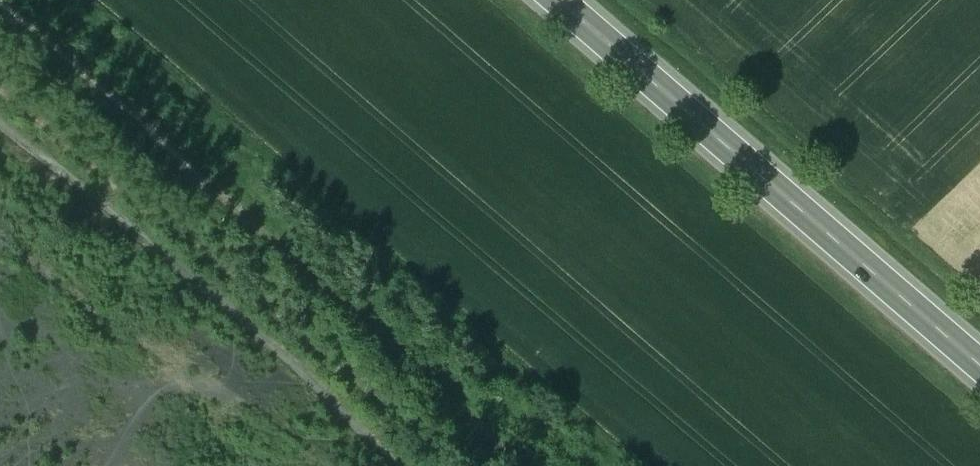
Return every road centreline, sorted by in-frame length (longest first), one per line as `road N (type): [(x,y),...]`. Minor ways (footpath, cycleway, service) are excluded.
road 1 (track): [(4,0),(544,465)]
road 2 (primary): [(568,0),(979,360)]
road 3 (track): [(0,129),(213,299),(401,465)]

